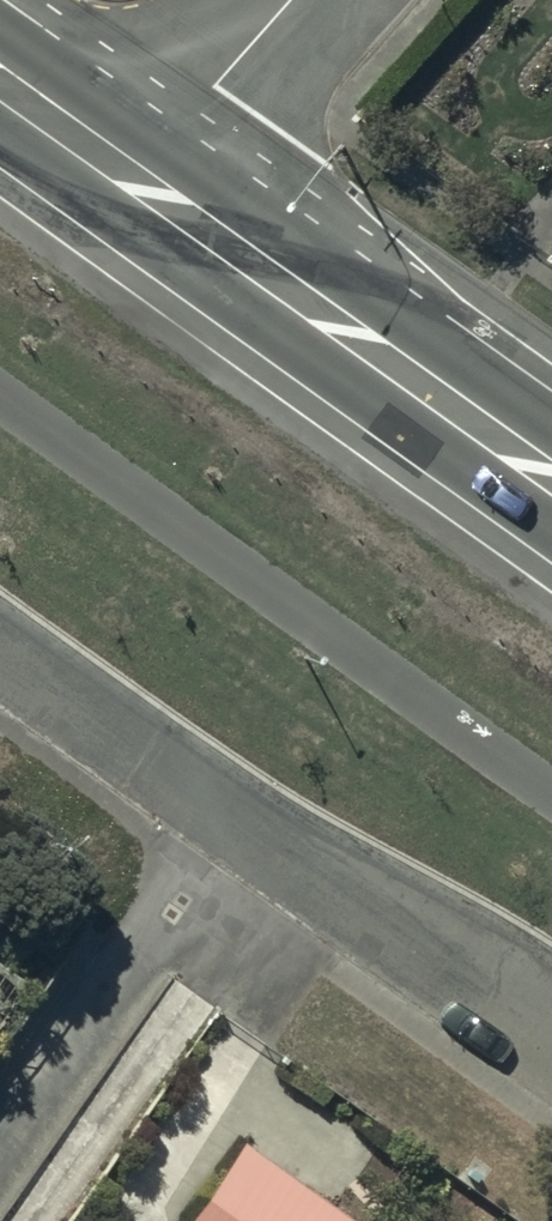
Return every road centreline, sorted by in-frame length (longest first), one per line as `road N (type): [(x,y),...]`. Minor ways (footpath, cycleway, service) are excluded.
road 1 (secondary): [(128,174),(551,477)]
road 2 (residential): [(231,813),(0,1139)]
road 3 (residential): [(551,1032),(231,813)]
road 4 (residential): [(231,813),(0,647)]
road 5 (residential): [(128,174),(281,0)]
road 6 (secondary): [(0,82),(128,174)]

